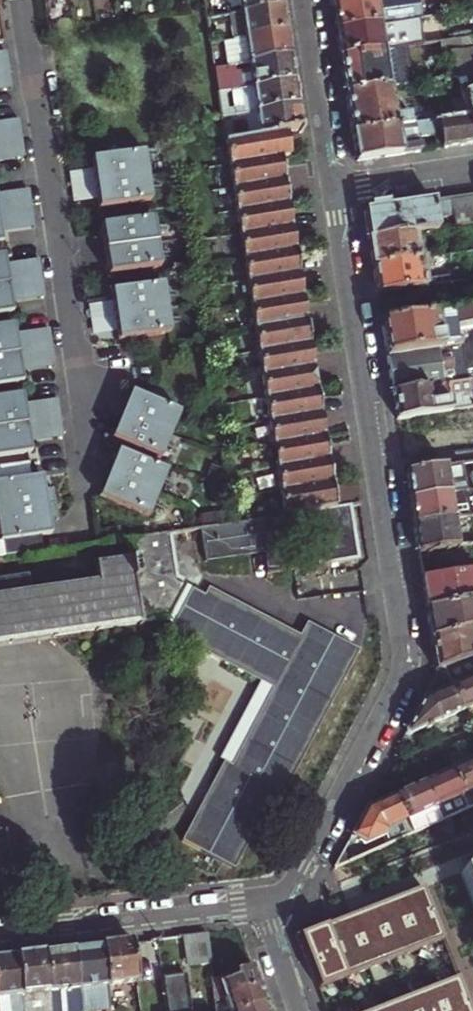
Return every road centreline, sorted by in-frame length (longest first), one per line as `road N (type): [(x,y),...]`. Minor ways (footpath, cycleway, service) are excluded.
road 1 (residential): [(334,196),(405,667),(340,792)]
road 2 (residential): [(14,0),(84,458)]
road 3 (residential): [(257,902),(0,932)]
road 4 (residential): [(302,0),(334,196)]
road 5 (residential): [(340,792),(472,732)]
road 6 (residential): [(340,792),(289,885),(257,902)]
road 7 (residential): [(472,177),(334,196)]

